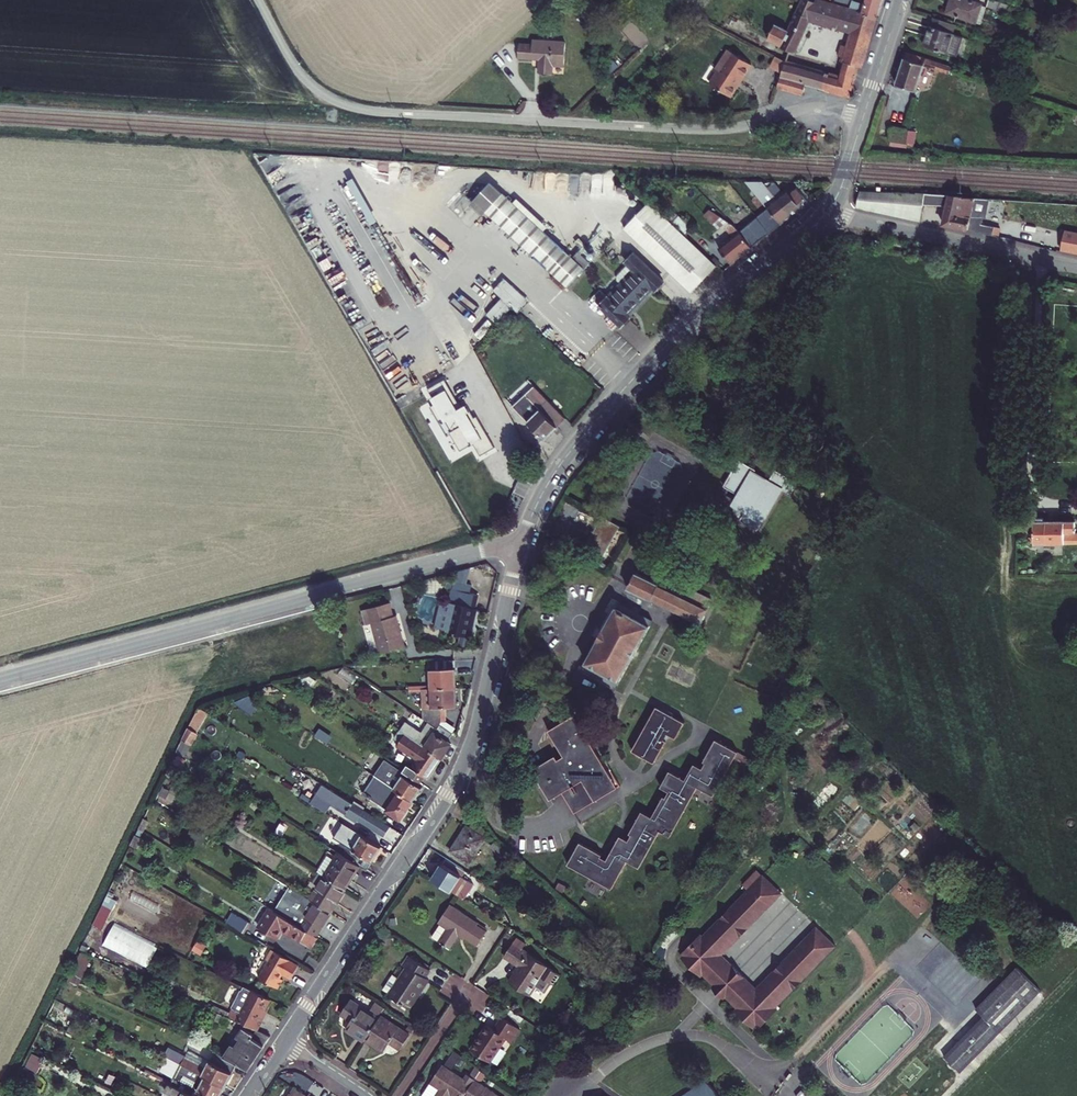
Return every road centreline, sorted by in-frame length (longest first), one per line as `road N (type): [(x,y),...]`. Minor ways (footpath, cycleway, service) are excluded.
road 1 (tertiary): [(522,541),(467,758),(284,1042)]
road 2 (tertiary): [(827,212),(628,385),(550,480),(522,541)]
road 3 (unclassified): [(258,0),(302,79),(337,104),(548,122)]
road 4 (unclassified): [(0,678),(327,592)]
road 5 (residential): [(548,122),(717,129),(817,106),(864,112)]
road 6 (tertiary): [(827,212),(1076,268)]
road 7 (residential): [(327,592),(522,541)]
road 8 (residential): [(397,1095),(469,988)]

